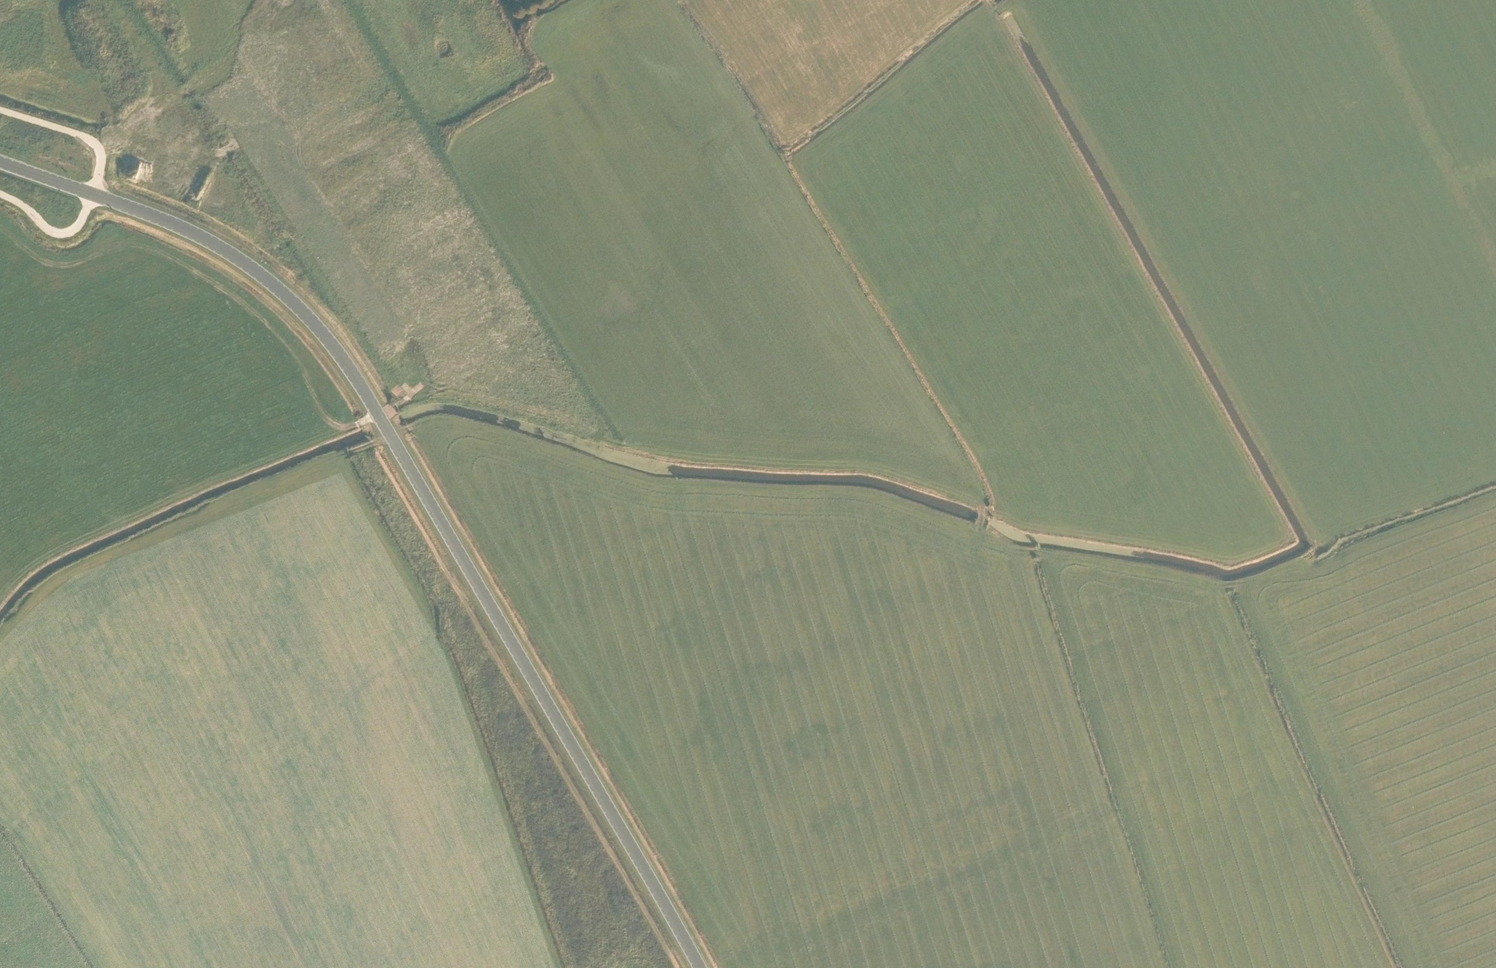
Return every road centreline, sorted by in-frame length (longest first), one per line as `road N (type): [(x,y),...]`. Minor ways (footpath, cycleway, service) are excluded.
road 1 (secondary): [(702,967),(326,337),(270,283),(214,244),(0,160)]

